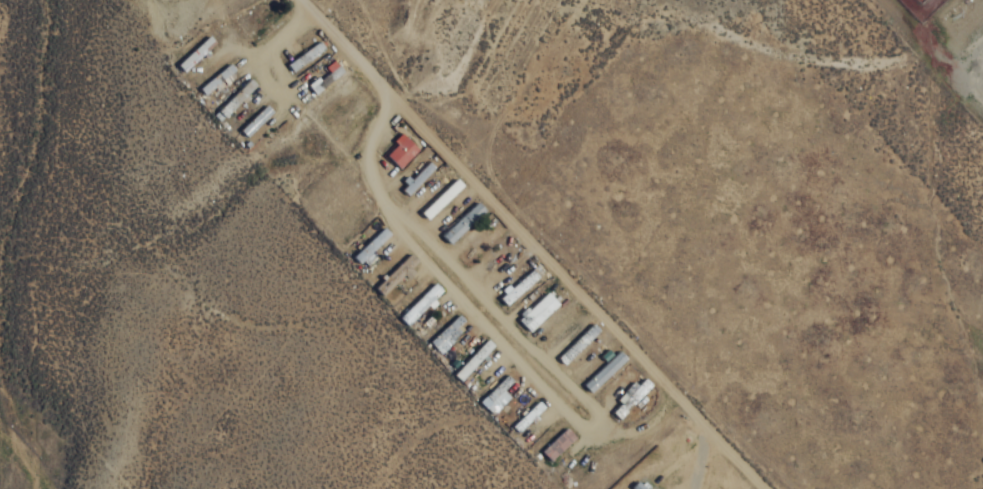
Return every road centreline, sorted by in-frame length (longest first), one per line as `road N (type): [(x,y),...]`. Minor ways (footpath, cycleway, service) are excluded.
road 1 (residential): [(302,0),(390,93),(372,140),(375,188),(599,432)]
road 2 (residential): [(390,93),(765,488)]

